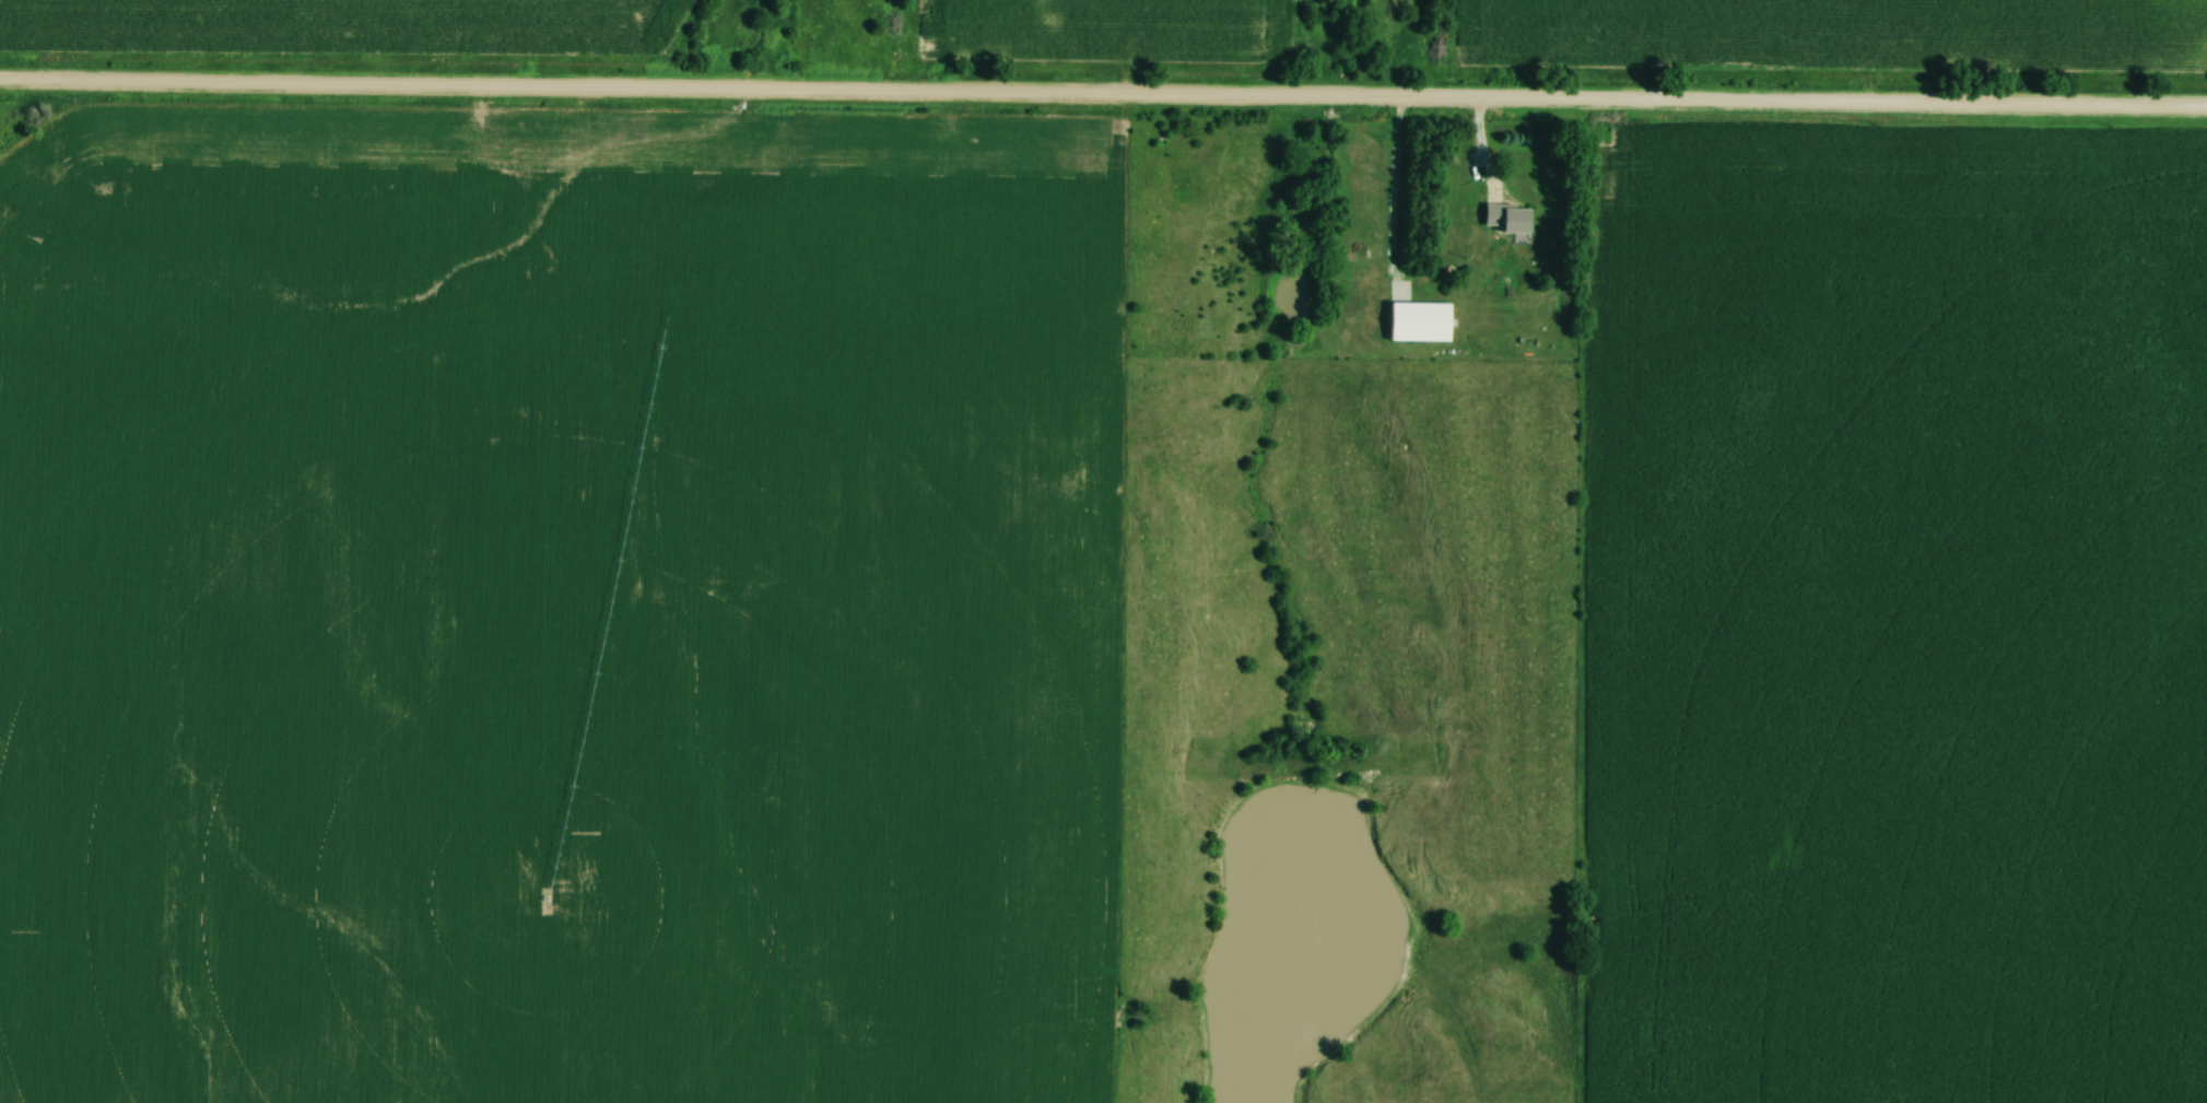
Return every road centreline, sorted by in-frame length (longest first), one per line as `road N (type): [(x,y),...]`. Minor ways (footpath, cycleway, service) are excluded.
road 1 (residential): [(0,69),(752,92),(2206,111)]

